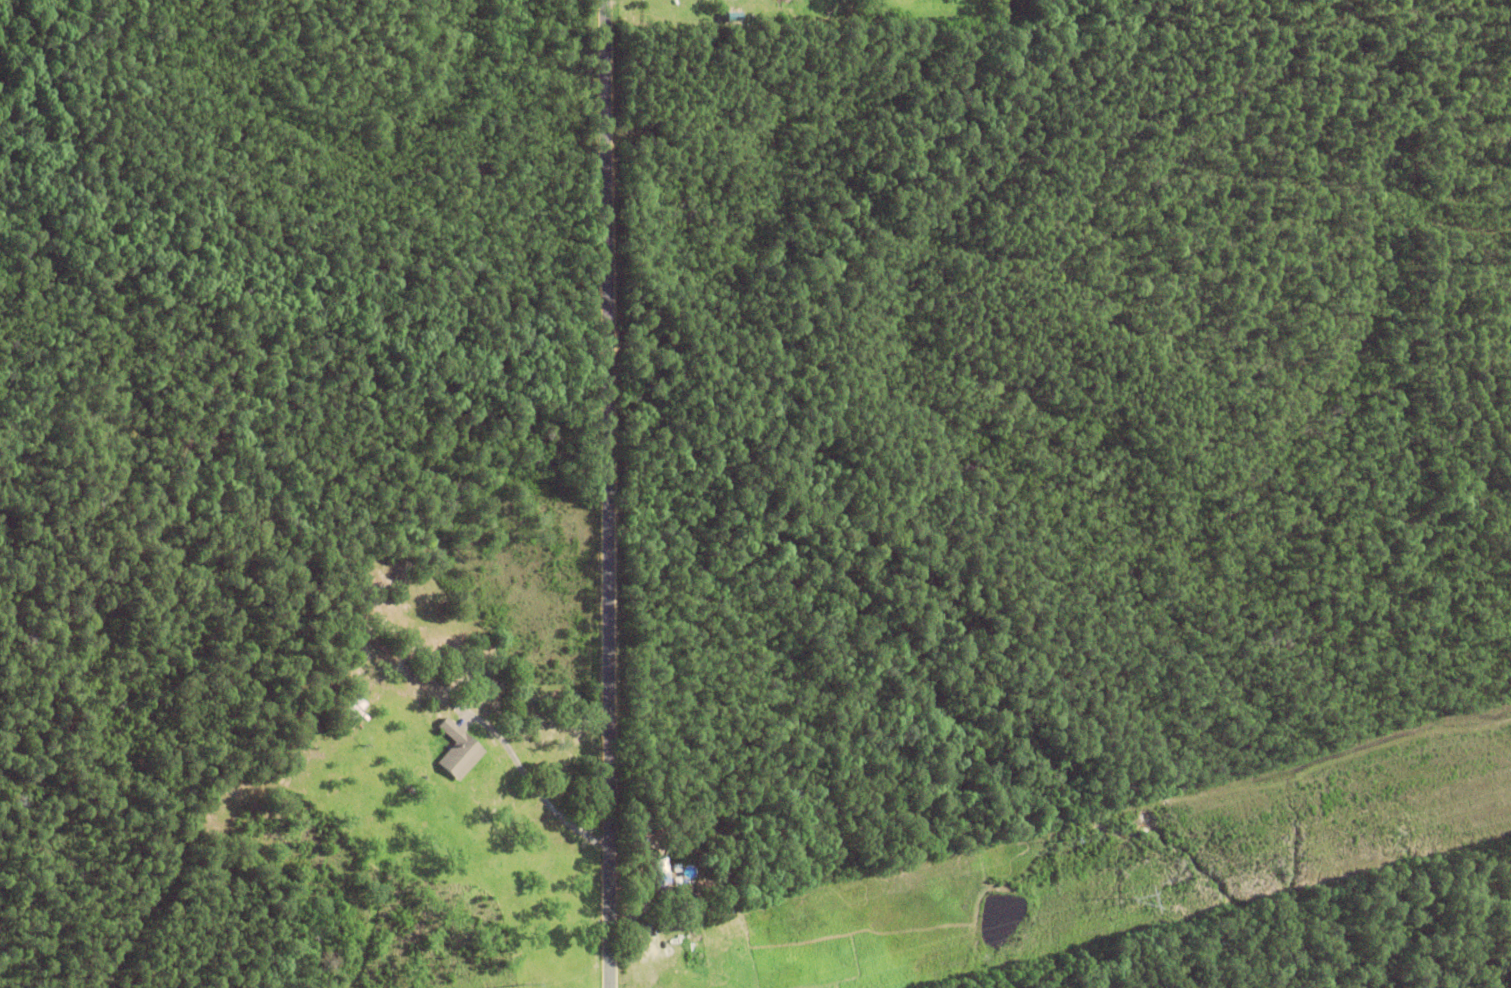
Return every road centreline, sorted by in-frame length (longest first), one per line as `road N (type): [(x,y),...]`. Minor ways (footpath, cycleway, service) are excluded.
road 1 (residential): [(612,987),(607,0)]

